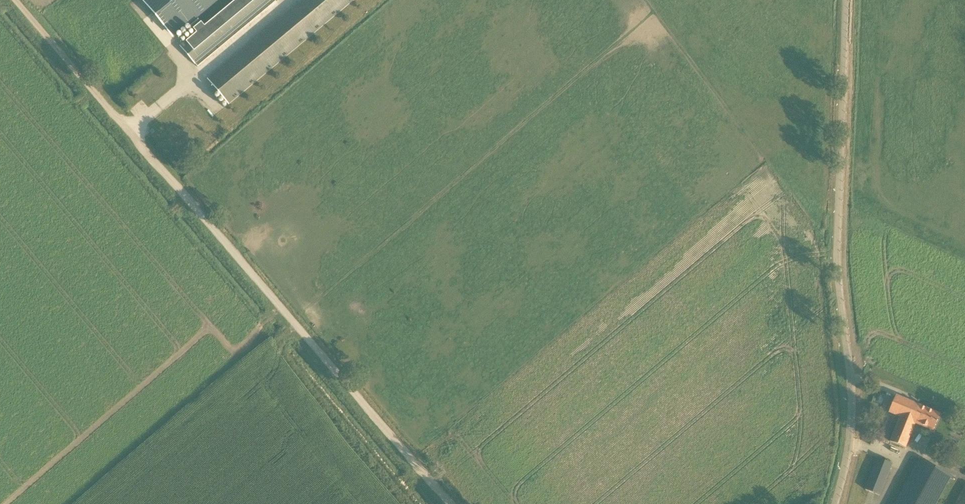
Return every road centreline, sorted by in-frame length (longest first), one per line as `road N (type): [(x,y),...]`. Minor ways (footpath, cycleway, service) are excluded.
road 1 (track): [(19,0),(447,503)]
road 2 (unclassified): [(835,503),(853,375),(840,262),(849,0)]

